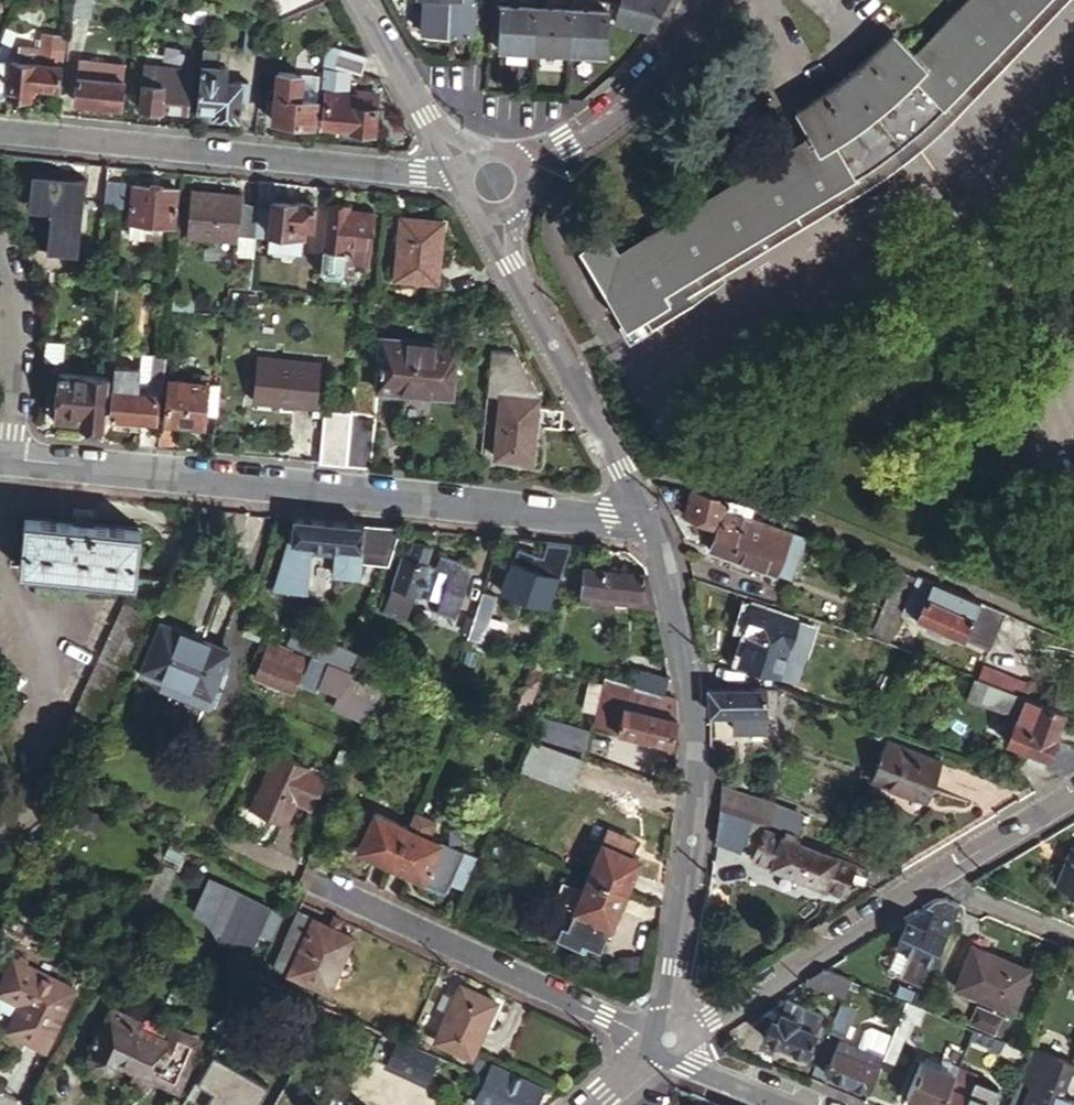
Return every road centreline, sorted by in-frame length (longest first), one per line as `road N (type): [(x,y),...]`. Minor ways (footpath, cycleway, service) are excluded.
road 1 (residential): [(649,521),(1,458)]
road 2 (residential): [(649,521),(684,627),(694,749),(669,1041)]
road 3 (residential): [(0,128),(495,183)]
road 4 (unclassified): [(295,880),(669,1041)]
road 5 (residential): [(495,183),(512,263),(649,521)]
road 6 (unclassified): [(927,885),(669,1041)]
road 7 (residential): [(495,183),(567,144),(656,64),(695,0)]
road 8 (residential): [(0,559),(45,693),(0,819)]
road 9 (residential): [(361,0),(426,114),(495,183)]
road 10 (unclassified): [(1073,795),(927,885)]
road 11 (residential): [(0,294),(12,344),(1,458)]
road 12 (unclassified): [(669,1041),(816,1104)]
road 13 (unclassified): [(1073,943),(927,885)]

